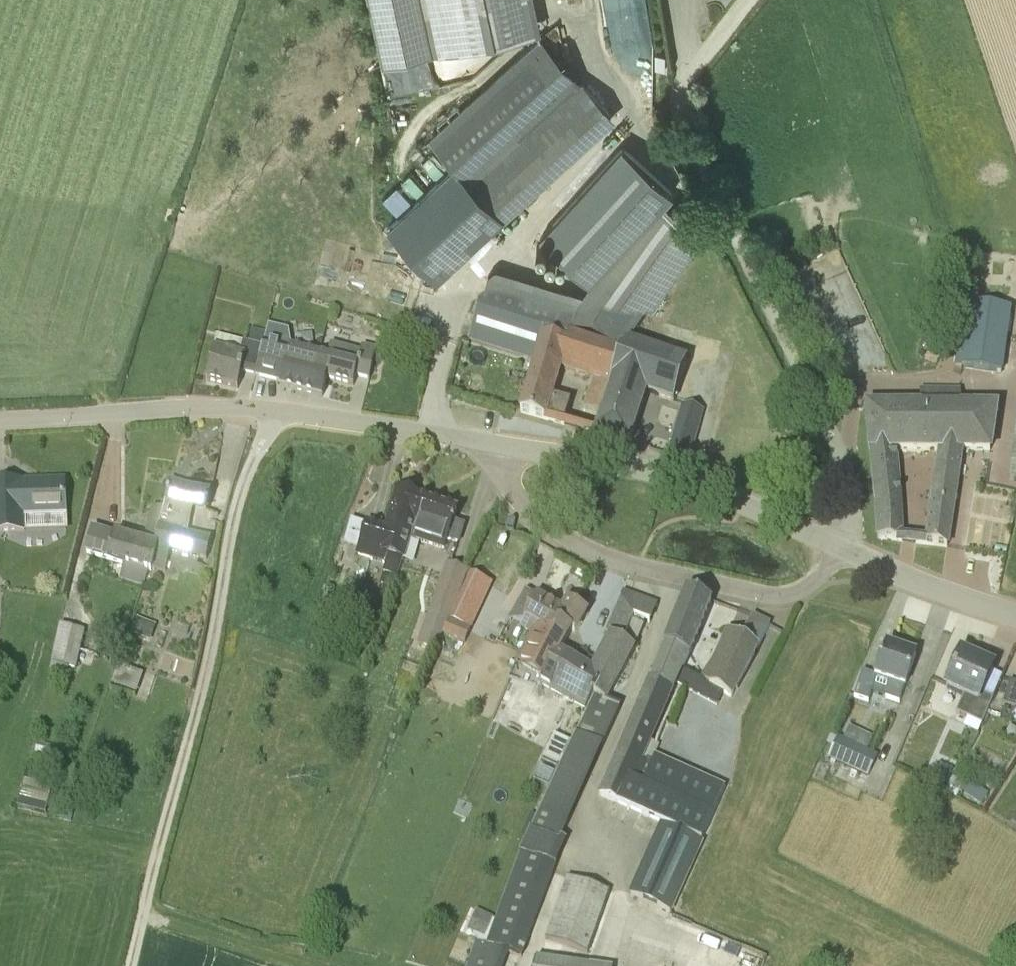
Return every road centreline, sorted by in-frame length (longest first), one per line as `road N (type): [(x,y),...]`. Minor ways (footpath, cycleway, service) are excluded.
road 1 (unclassified): [(840,548),(849,507),(842,456),(681,110),(690,75),(751,0)]
road 2 (track): [(127,965),(212,634),(235,508),(277,411)]
road 3 (unclassified): [(494,443),(232,407),(0,419)]
road 4 (residential): [(494,443),(520,504),(558,532),(623,561),(782,595),(818,578),(840,548)]
road 5 (unclassified): [(840,548),(682,480),(494,443)]
road 6 (unclassified): [(1015,616),(840,548)]

